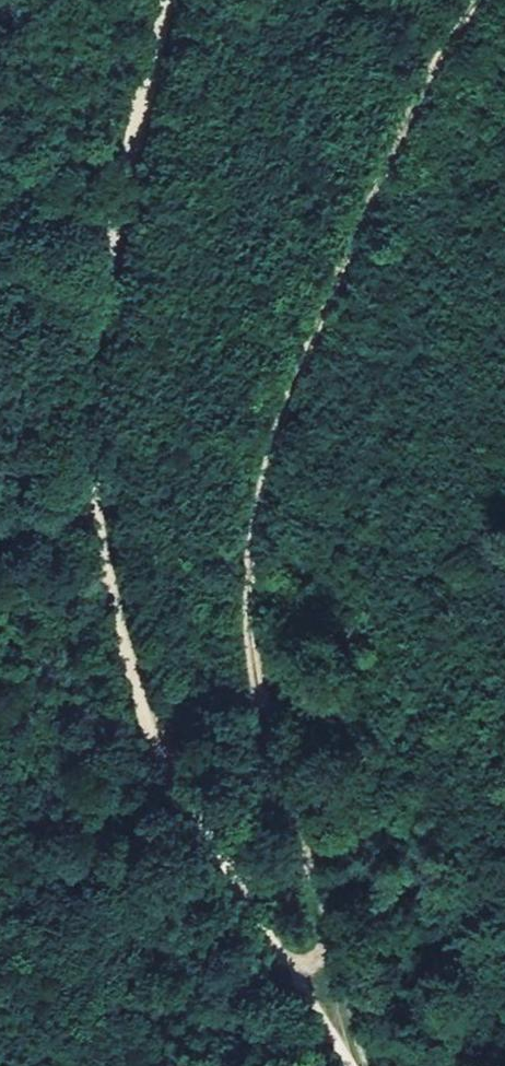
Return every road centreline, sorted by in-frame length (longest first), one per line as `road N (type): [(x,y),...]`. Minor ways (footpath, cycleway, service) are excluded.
road 1 (track): [(292,974),(326,955),(331,918),(290,827),(264,695),(256,604),(264,529),(285,443),(417,117),(489,0)]
road 2 (track): [(177,0),(101,393),(102,478),(127,636),(160,742),(200,830),(292,974)]
road 3 (track): [(229,1065),(208,955),(150,817),(127,636)]

